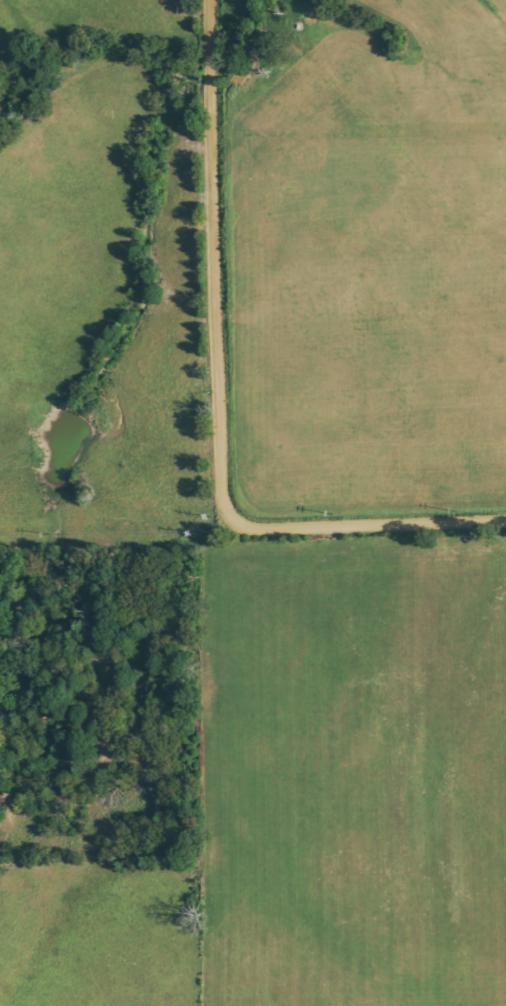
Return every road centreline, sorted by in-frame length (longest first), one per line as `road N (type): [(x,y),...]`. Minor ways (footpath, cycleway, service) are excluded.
road 1 (residential): [(505,522),(255,528),(228,511),(213,0)]

